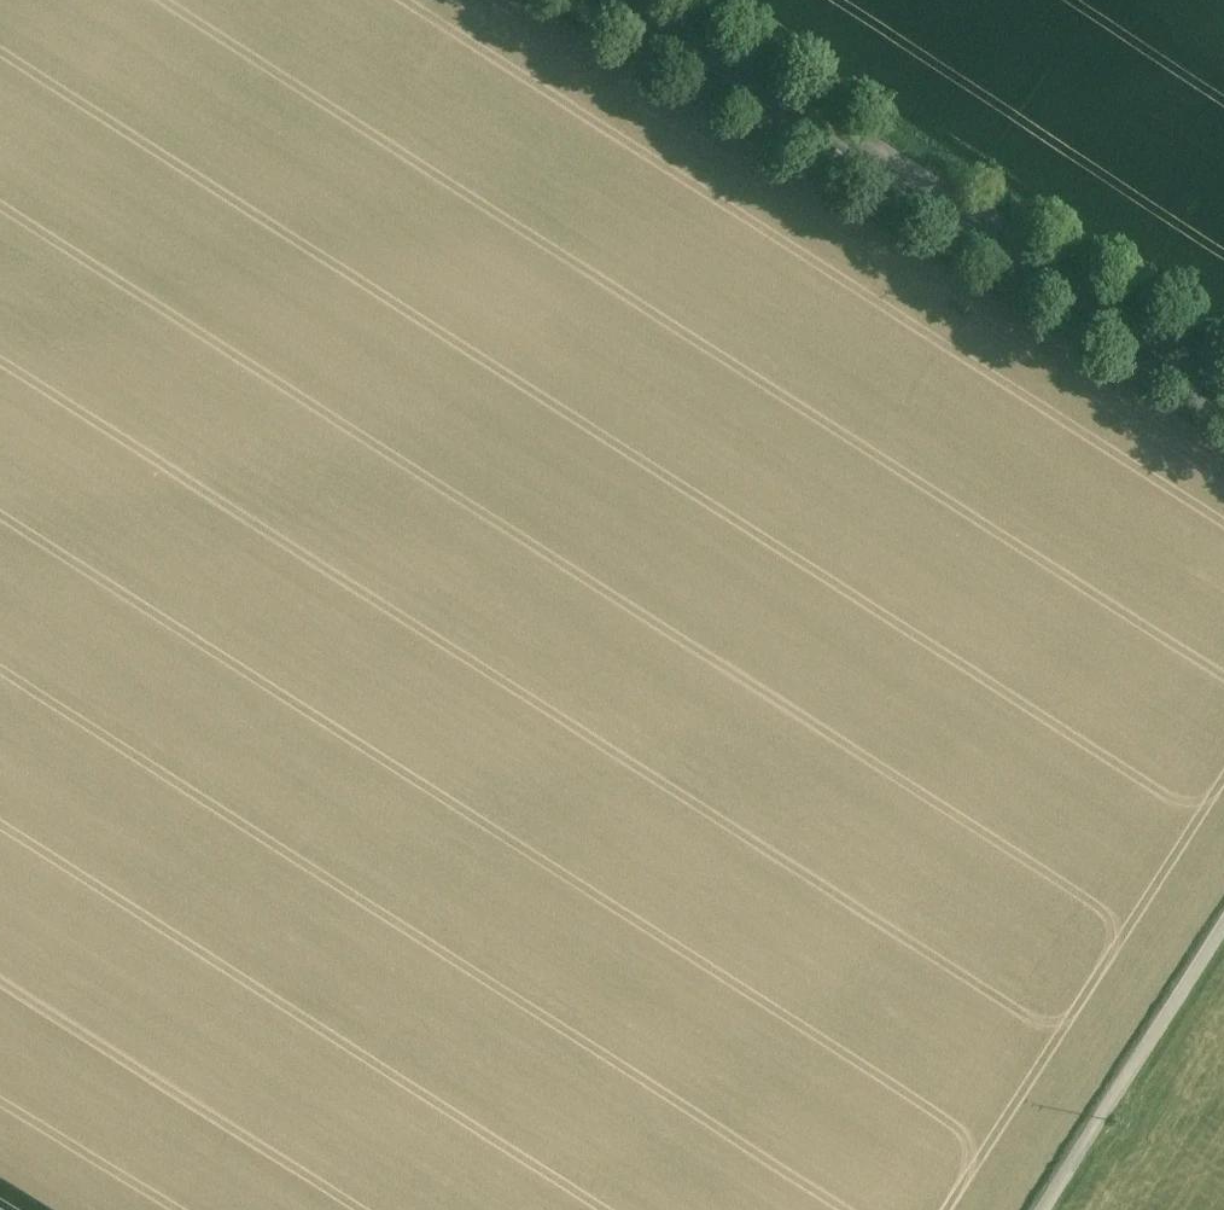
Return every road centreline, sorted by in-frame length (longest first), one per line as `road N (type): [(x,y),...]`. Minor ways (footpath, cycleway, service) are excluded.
road 1 (secondary): [(1223,381),(634,0)]
road 2 (unclassified): [(1047,1209),(1223,929)]

